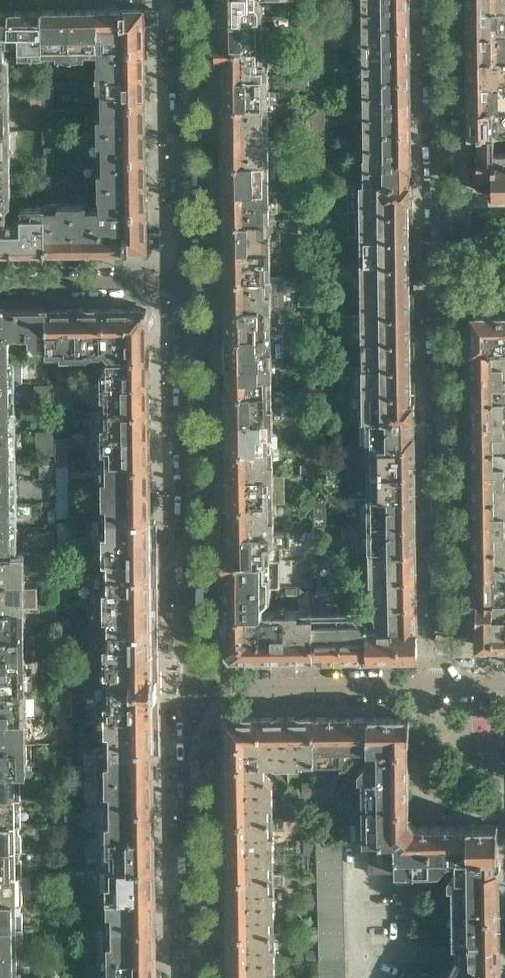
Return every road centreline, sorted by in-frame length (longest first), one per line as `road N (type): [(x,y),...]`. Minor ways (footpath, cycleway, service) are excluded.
road 1 (residential): [(195,694),(187,278)]
road 2 (residential): [(441,686),(448,288)]
road 3 (residential): [(448,288),(443,0)]
road 4 (residential): [(197,977),(195,694)]
road 5 (residential): [(187,278),(173,0)]
road 6 (residential): [(195,694),(441,686)]
road 7 (residential): [(0,283),(187,278)]

